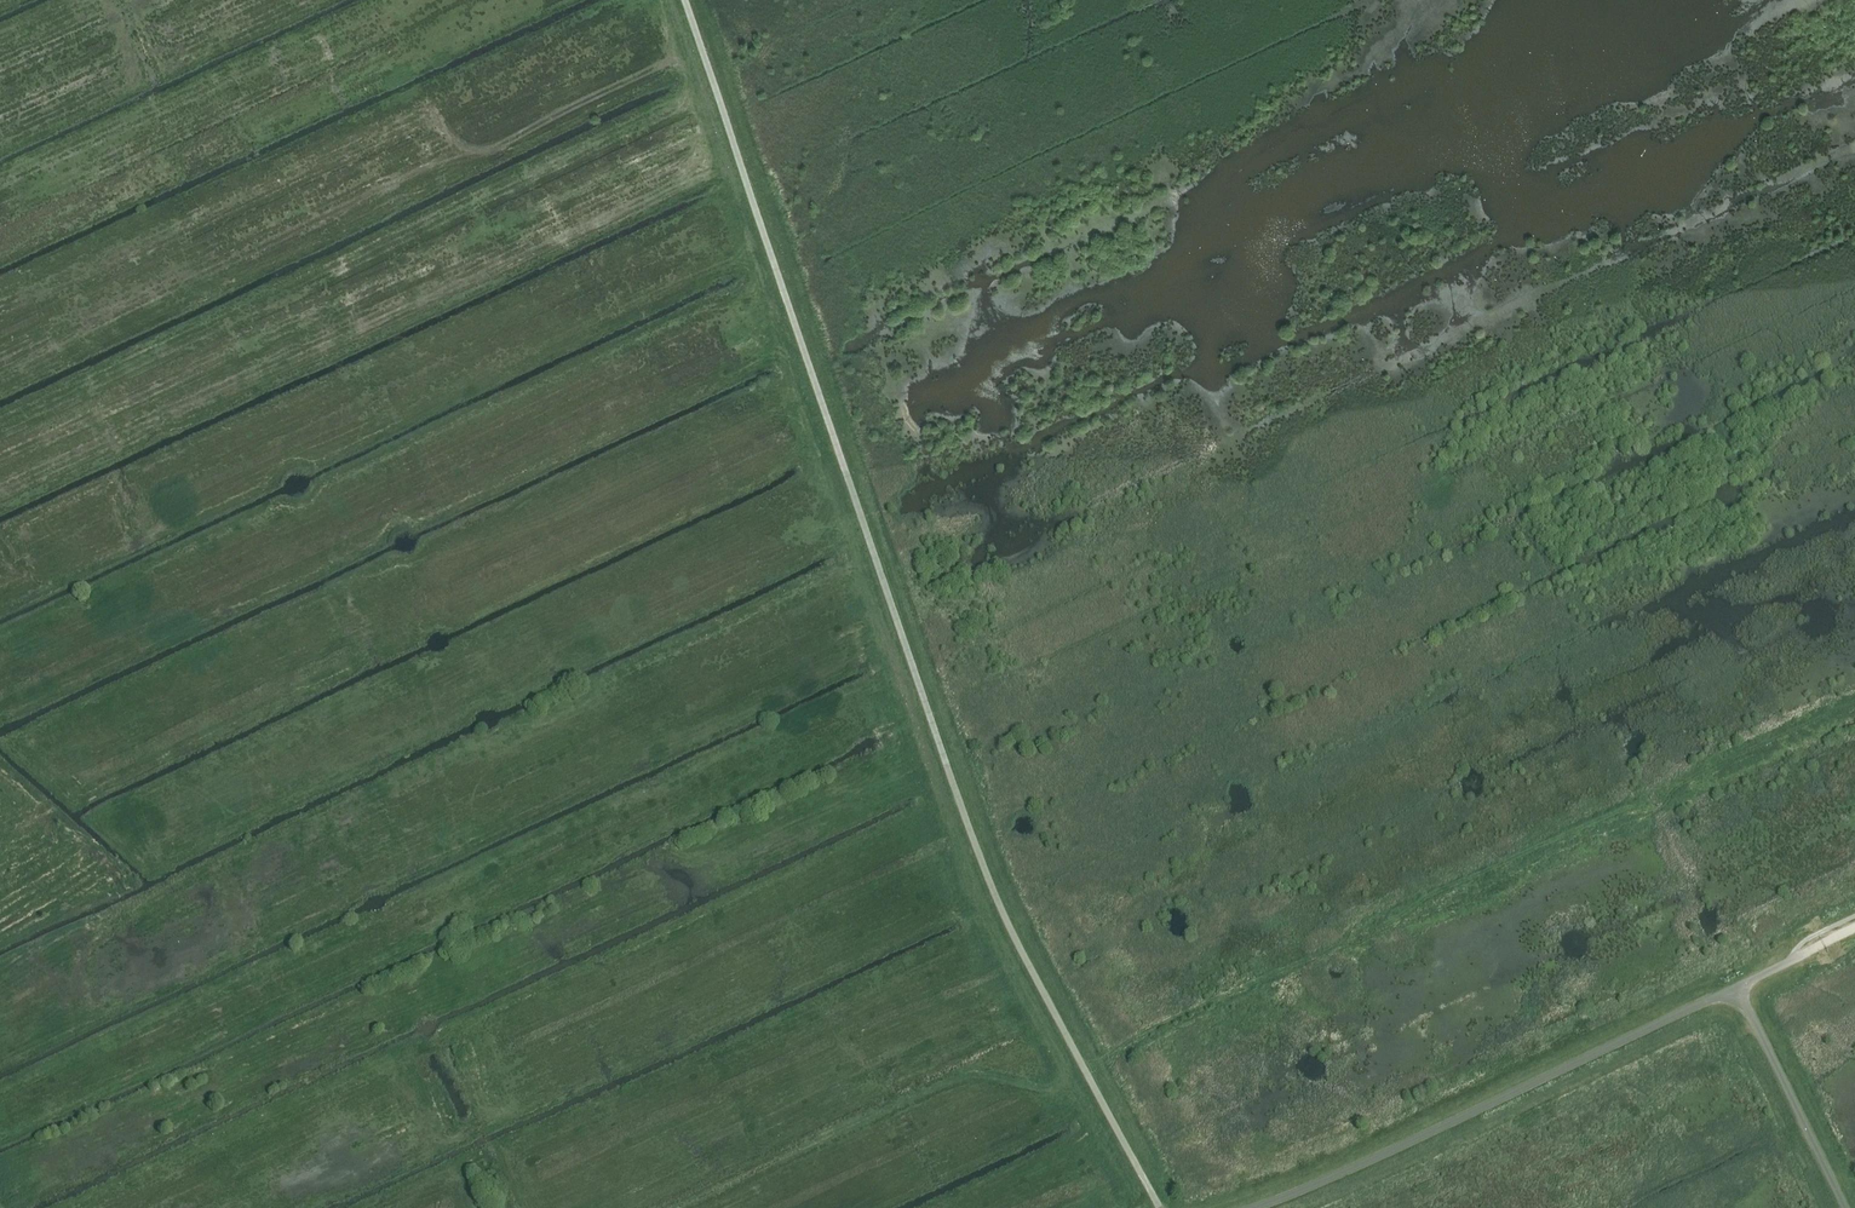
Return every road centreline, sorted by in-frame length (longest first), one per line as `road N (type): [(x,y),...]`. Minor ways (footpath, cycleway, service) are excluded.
road 1 (unclassified): [(1736,988),(1255,1207)]
road 2 (unclassified): [(1844,1207),(1736,988)]

